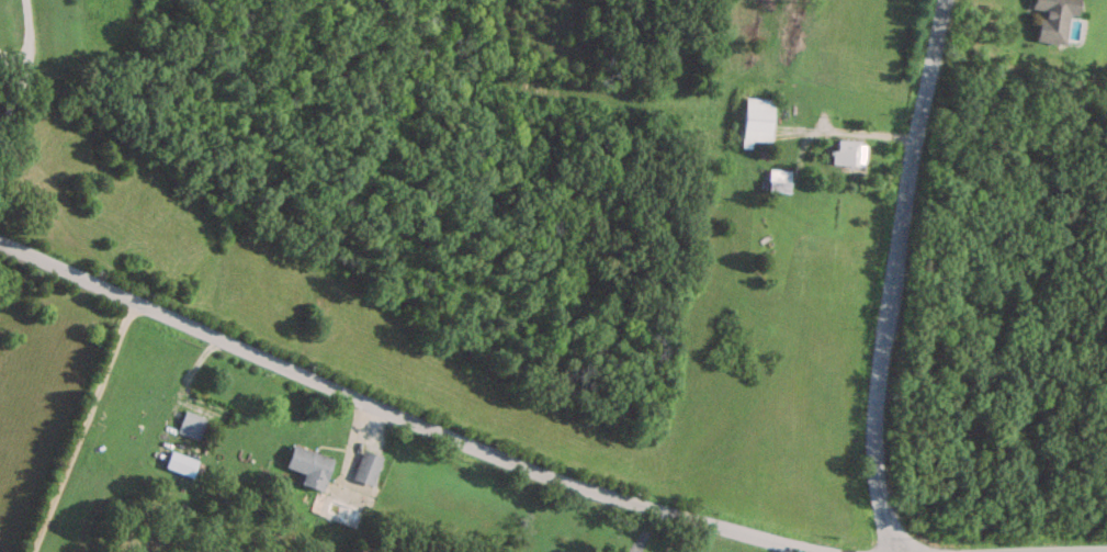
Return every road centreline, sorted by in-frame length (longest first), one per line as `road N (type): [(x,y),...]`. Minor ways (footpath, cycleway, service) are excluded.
road 1 (residential): [(826,551),(610,494),(361,399),(0,240)]
road 2 (residential): [(907,551),(882,515),(872,462),(873,392),(948,0)]
road 3 (residential): [(129,302),(31,551)]
road 4 (residential): [(0,124),(22,80),(23,0)]

